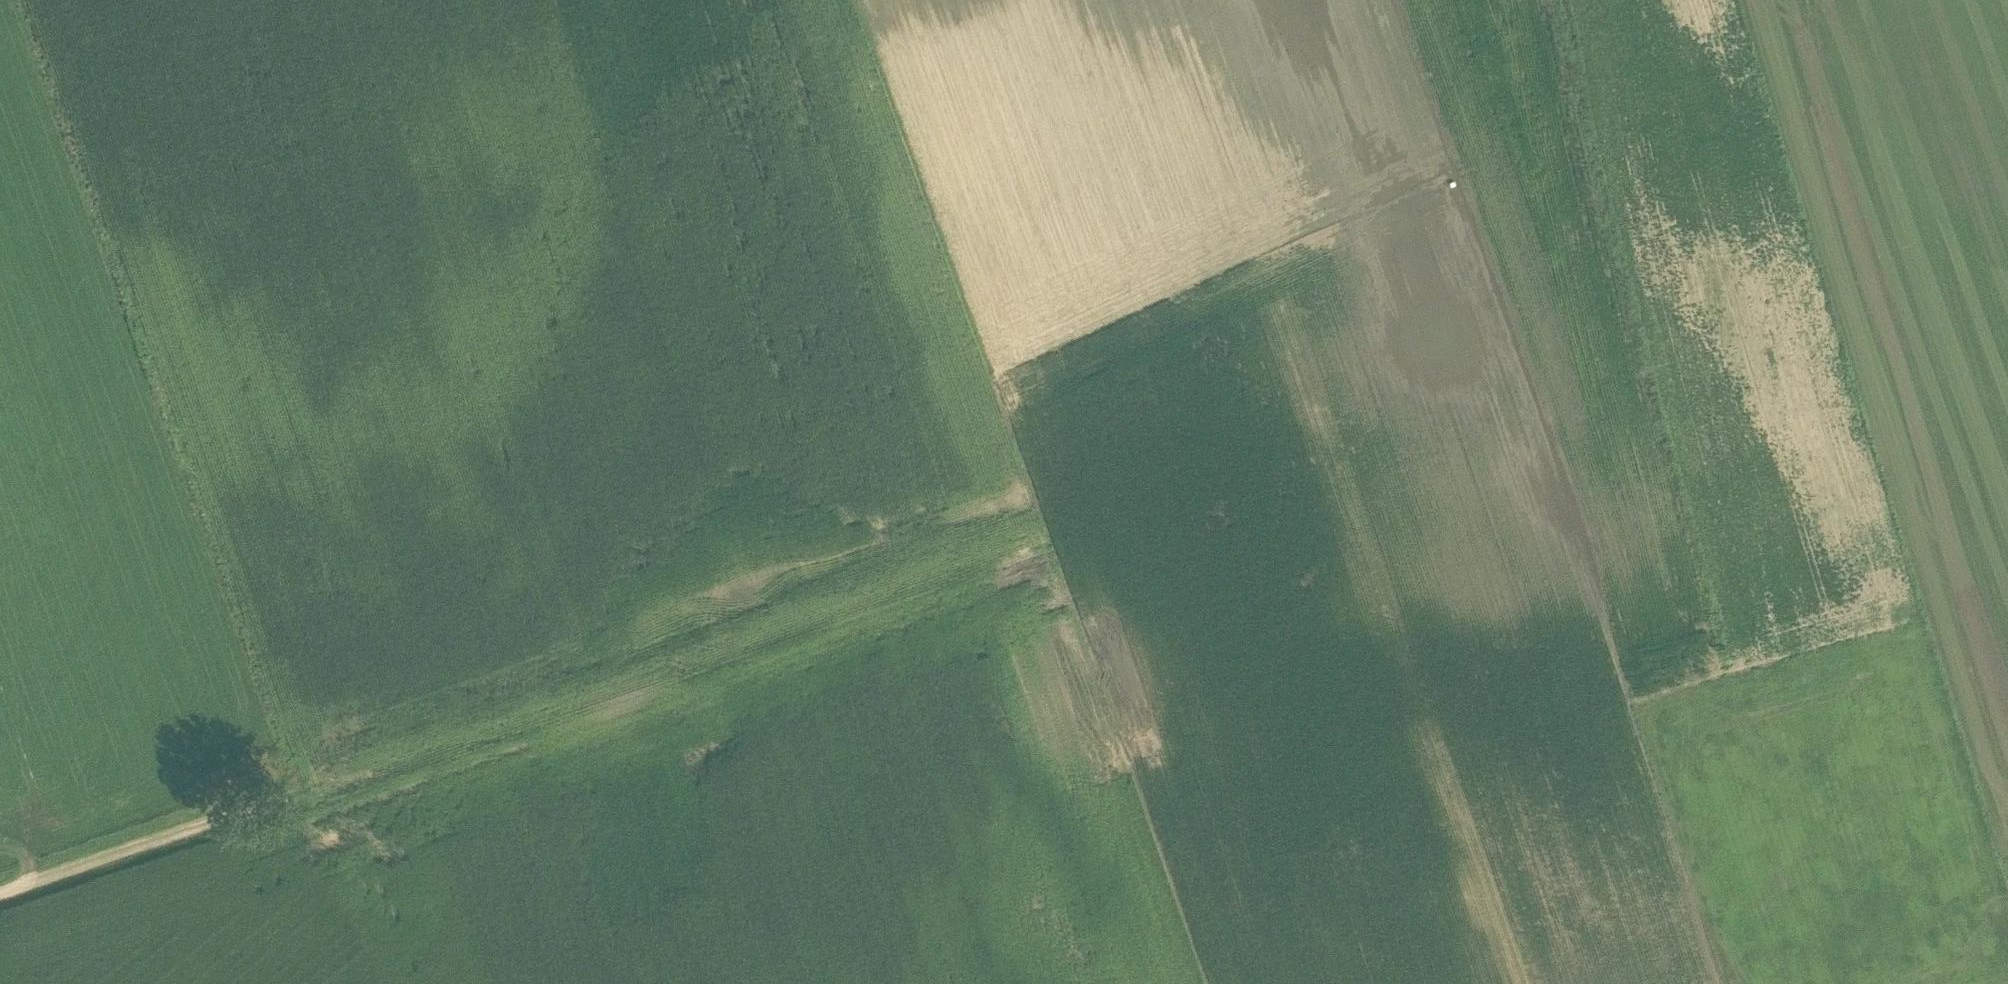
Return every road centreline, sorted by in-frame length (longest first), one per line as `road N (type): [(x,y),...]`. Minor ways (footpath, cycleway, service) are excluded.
road 1 (track): [(0,896),(287,800)]

